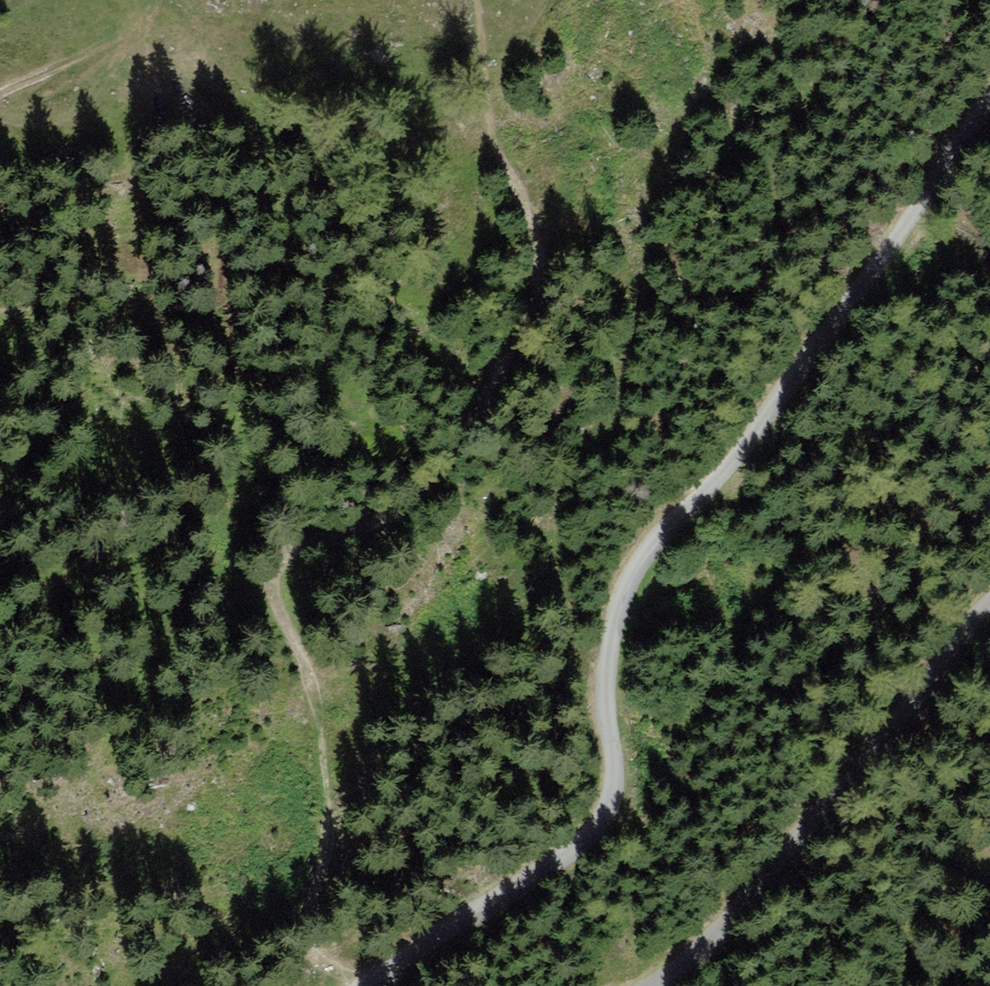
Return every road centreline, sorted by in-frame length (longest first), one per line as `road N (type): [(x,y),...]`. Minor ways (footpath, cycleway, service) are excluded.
road 1 (track): [(372,985),(317,957),(308,941),(329,809),(317,702),(278,572),(290,546),(393,513),(435,482),(540,278),(489,118),(477,0)]
road 2 (unclassified): [(366,985),(550,864),(602,819),(616,778),(604,711),(608,652),(634,574),(745,449),(989,99)]
road 3 (unclassified): [(989,602),(882,744),(714,940),(656,985)]
road 4 (track): [(0,101),(102,55),(153,0)]

